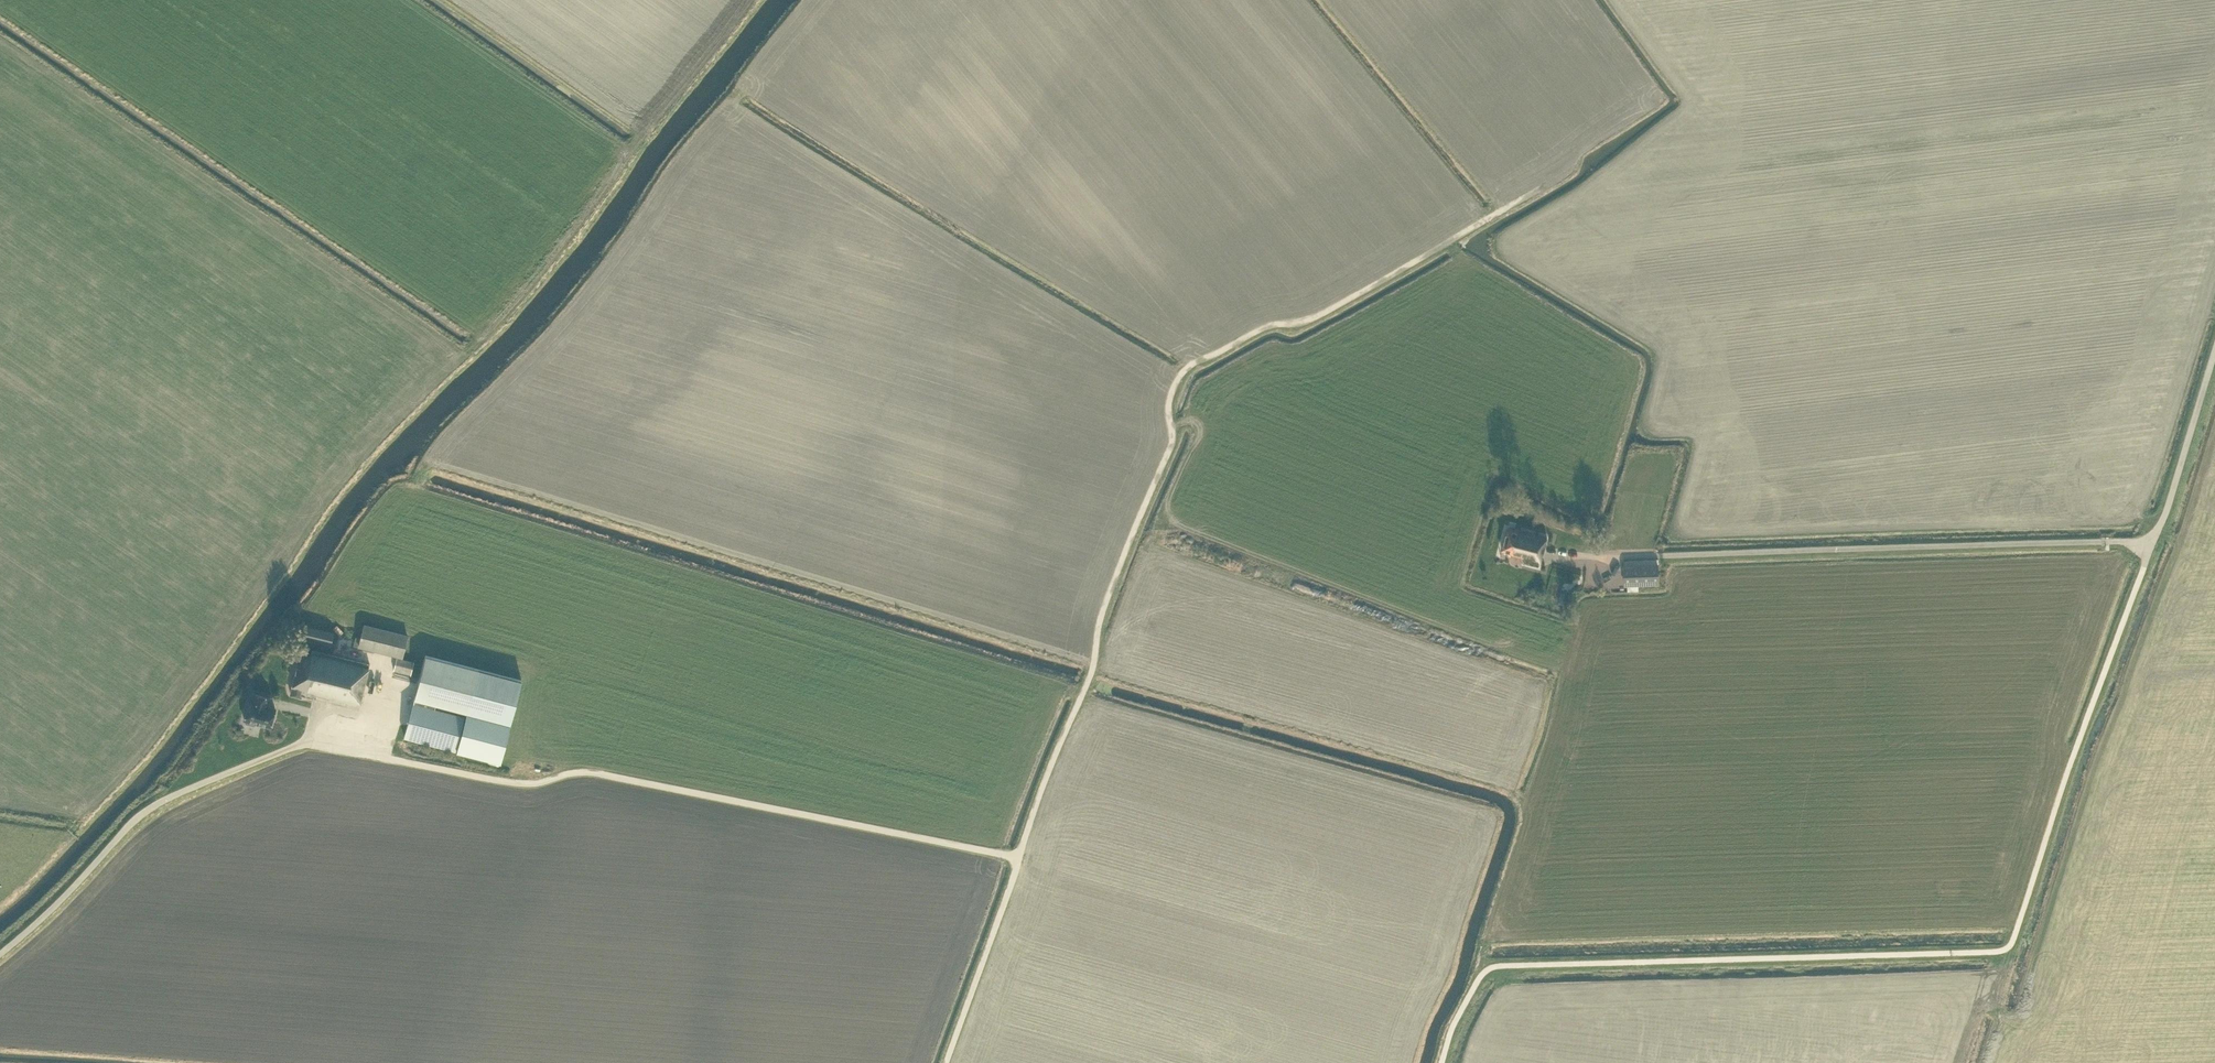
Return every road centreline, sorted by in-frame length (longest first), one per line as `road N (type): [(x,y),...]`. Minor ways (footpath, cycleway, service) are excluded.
road 1 (track): [(946,1062),(1045,780),(1092,672),(1102,613),(1171,445),(1169,404),(1179,378),(1264,327),(1315,318),(1540,189)]
road 2 (track): [(371,757),(522,784),(599,774),(1020,858)]
road 3 (unclassified): [(0,953),(161,802),(300,745),(371,757)]
road 4 (unclassified): [(2149,542),(2166,511),(2214,349)]

